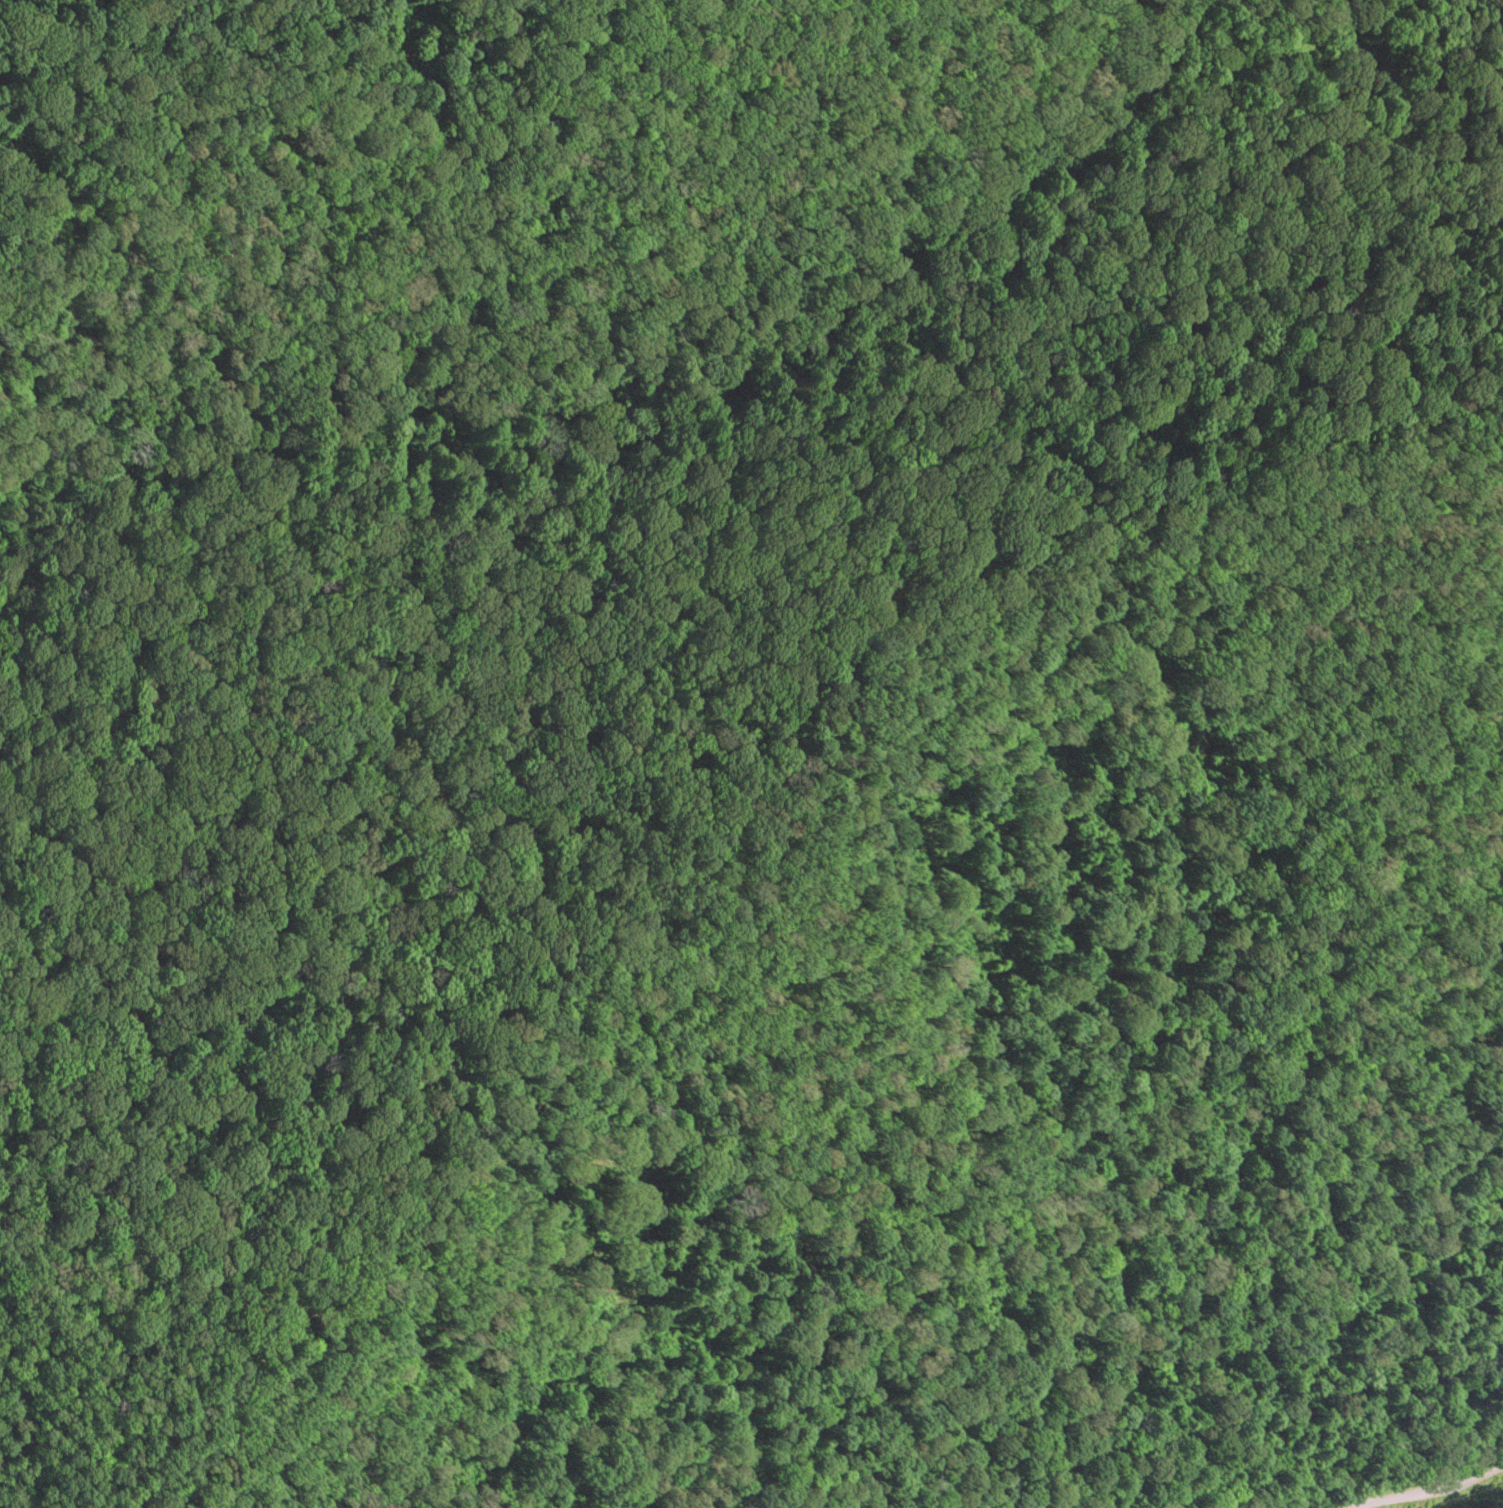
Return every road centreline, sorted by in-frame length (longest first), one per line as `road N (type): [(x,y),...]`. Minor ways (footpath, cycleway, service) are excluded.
road 1 (tertiary): [(1342,1507),(1502,1460)]

